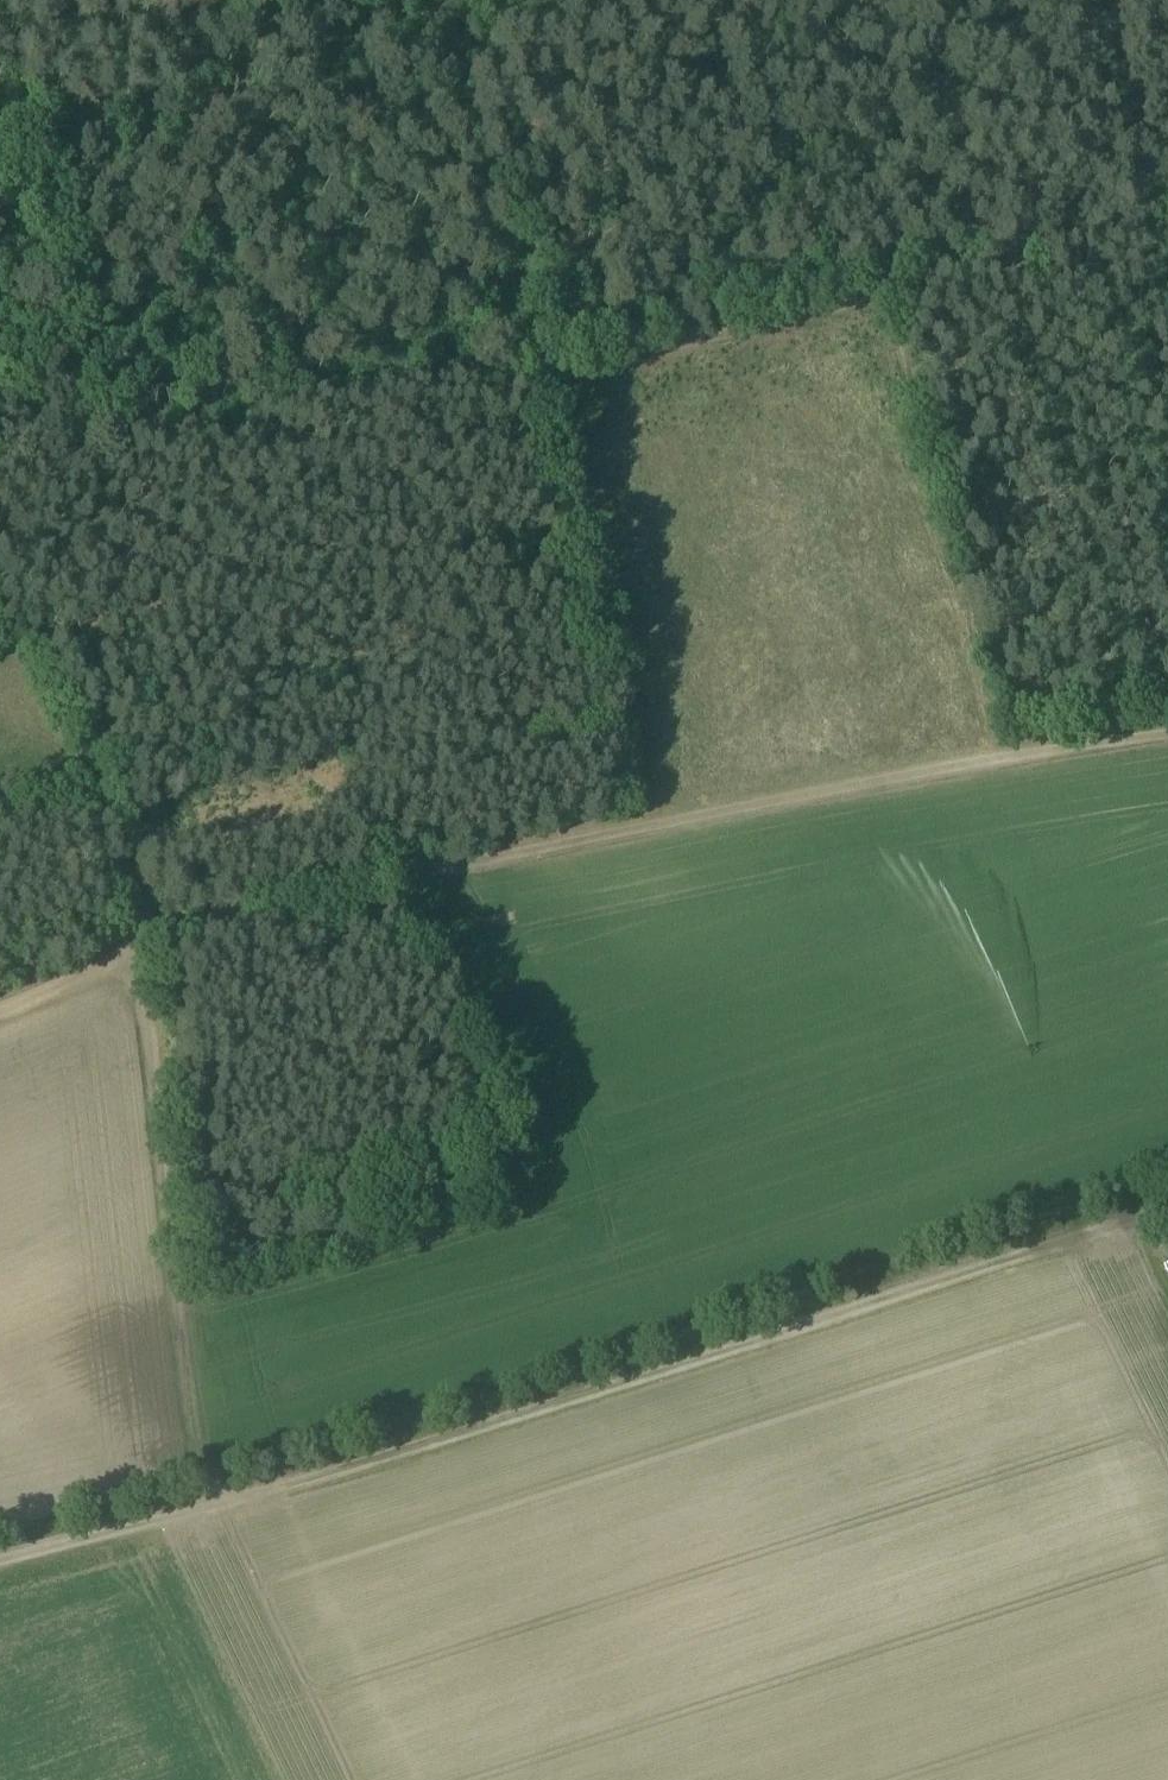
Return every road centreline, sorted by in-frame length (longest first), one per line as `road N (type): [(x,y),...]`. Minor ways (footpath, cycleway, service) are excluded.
road 1 (track): [(0,1557),(316,1479),(1167,1212)]
road 2 (track): [(1167,721),(411,864),(179,925)]
road 3 (track): [(179,925),(0,1005)]

